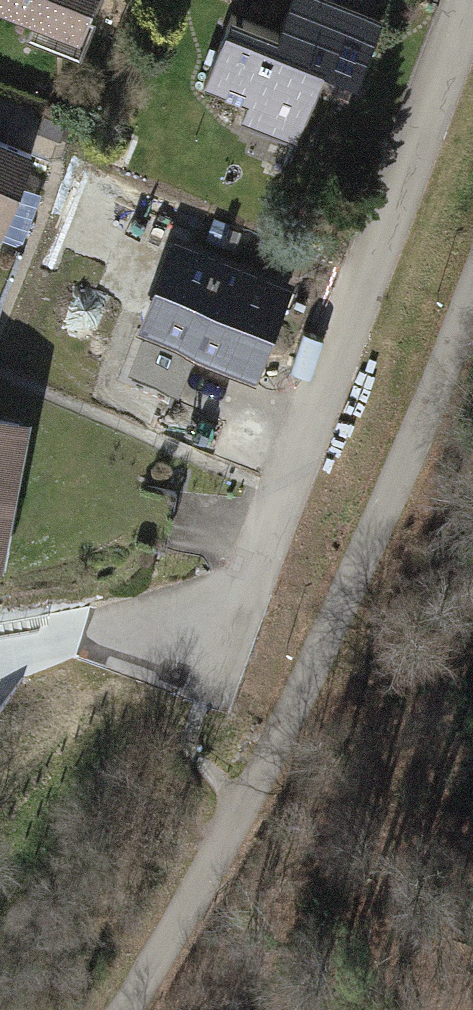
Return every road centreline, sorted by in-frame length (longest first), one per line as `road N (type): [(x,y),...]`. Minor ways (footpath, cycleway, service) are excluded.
road 1 (track): [(472,287),(287,719),(125,1009)]
road 2 (residential): [(464,0),(203,703)]

